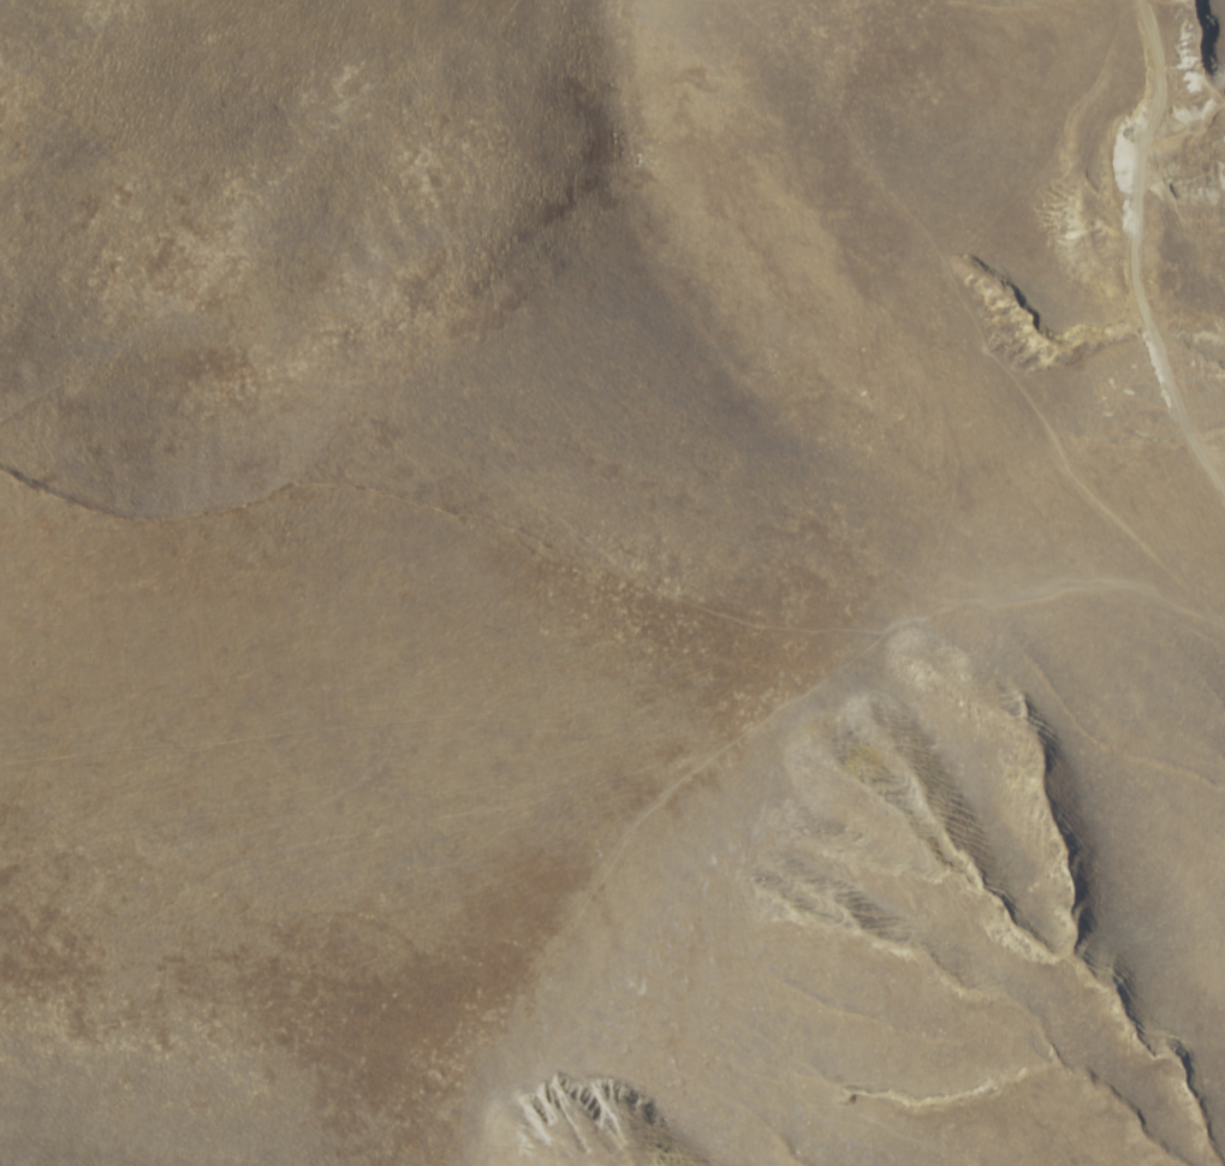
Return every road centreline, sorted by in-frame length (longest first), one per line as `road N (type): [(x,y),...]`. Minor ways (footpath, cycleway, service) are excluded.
road 1 (track): [(1224,712),(1212,686),(1201,320),(1111,177),(1205,111),(1224,106)]

